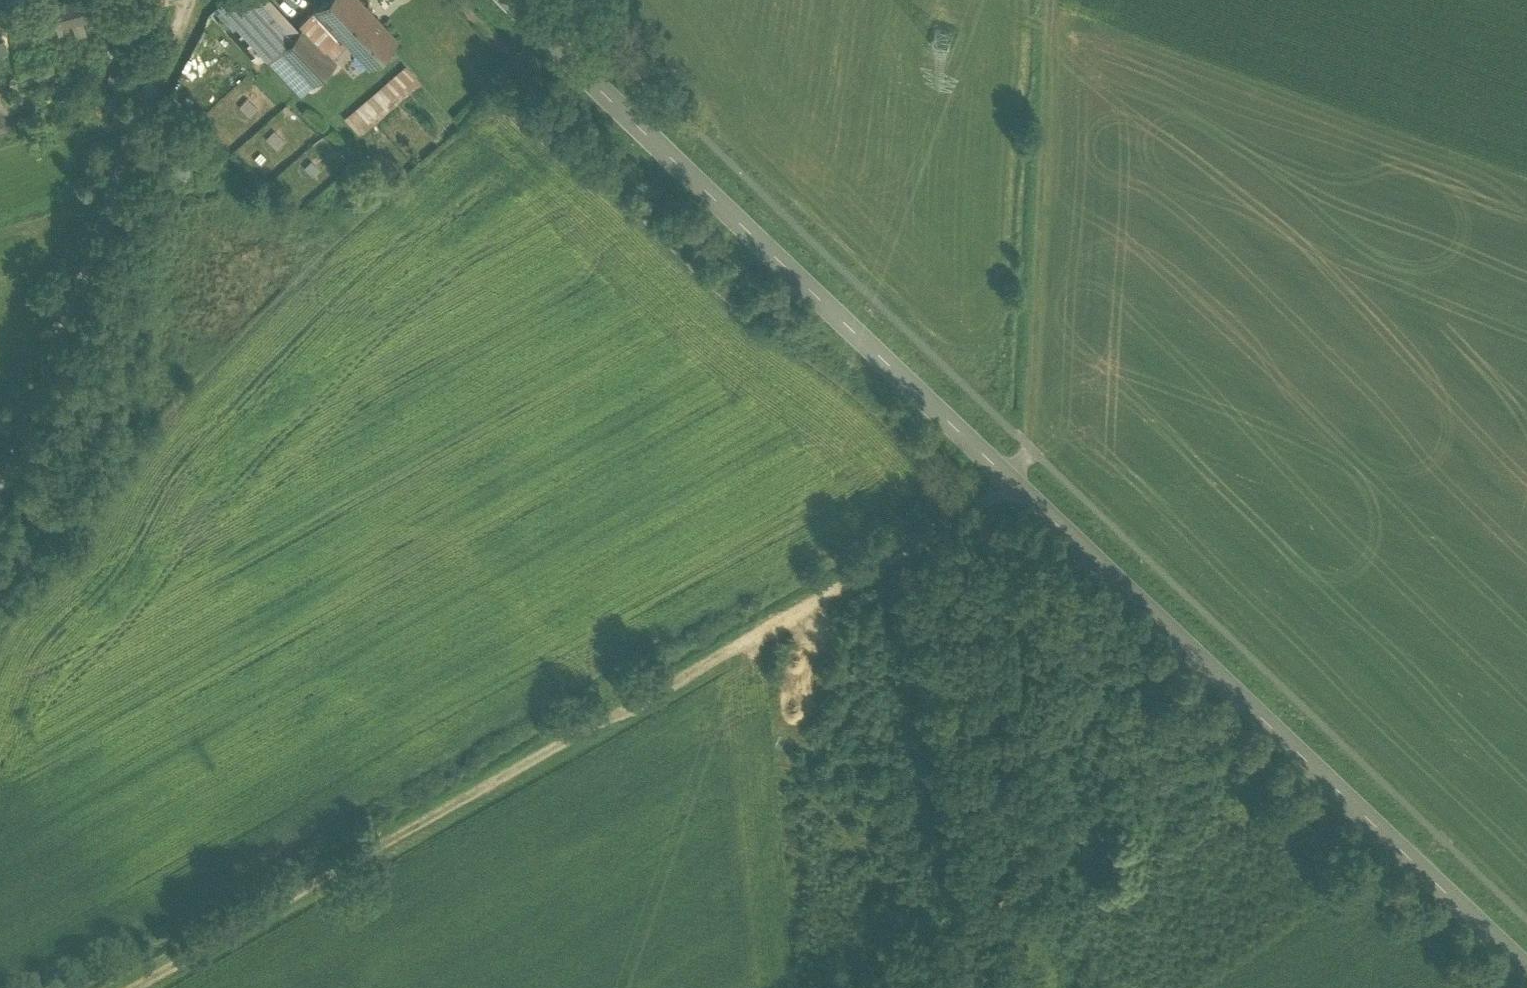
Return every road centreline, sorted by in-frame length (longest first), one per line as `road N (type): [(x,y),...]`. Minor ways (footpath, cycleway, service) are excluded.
road 1 (tertiary): [(1526,968),(510,0)]
road 2 (track): [(124,987),(1015,485)]
road 3 (track): [(0,525),(191,0)]

